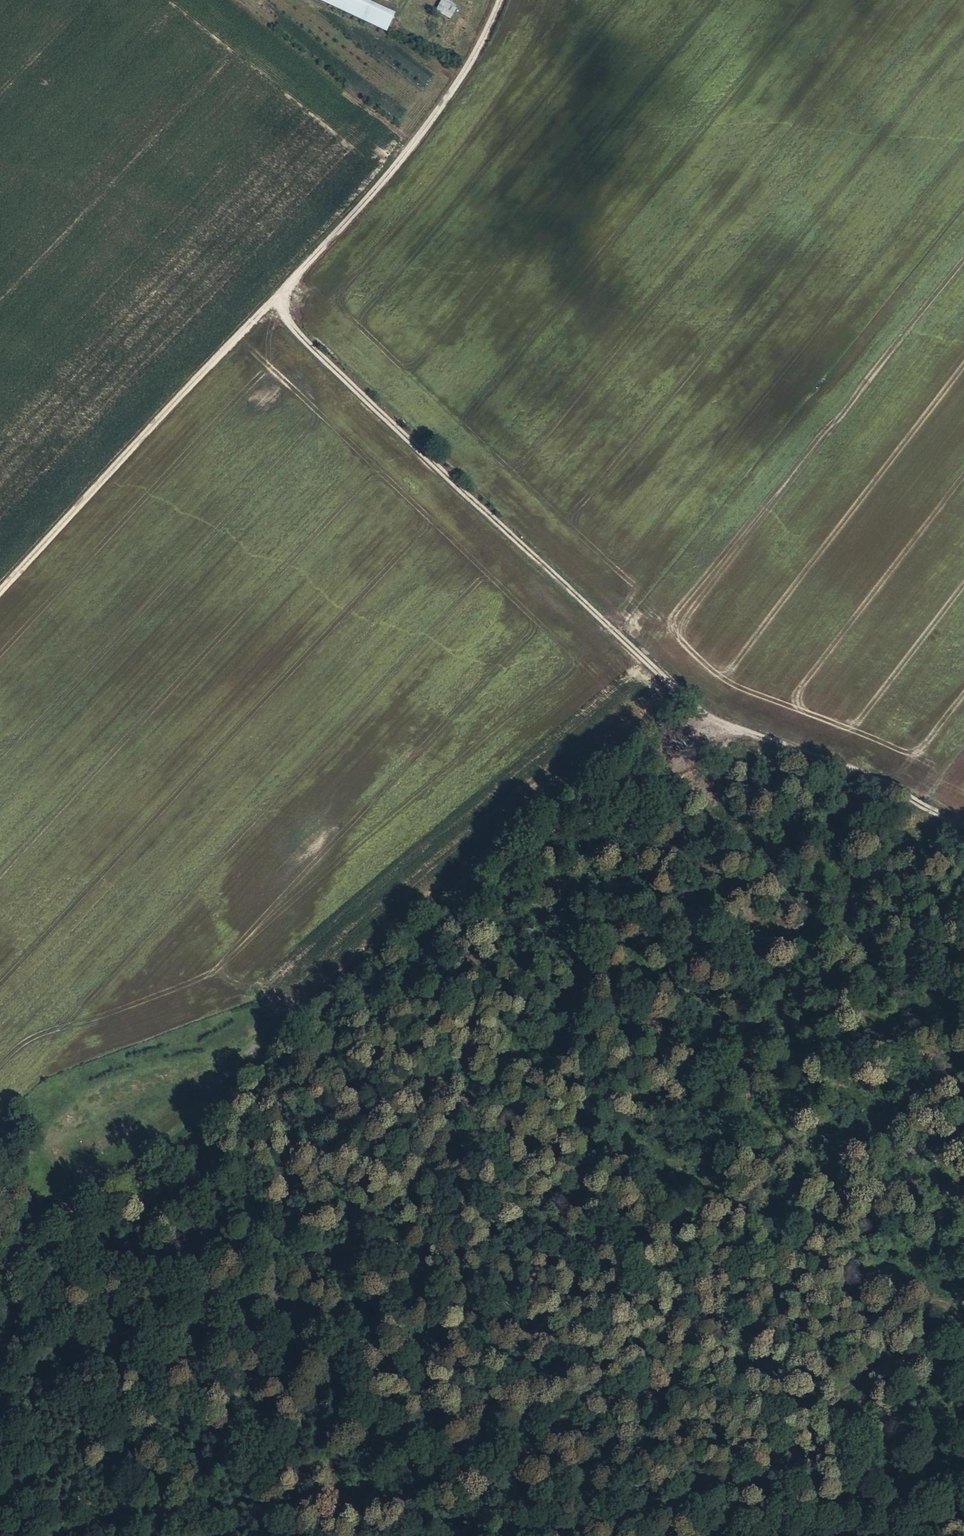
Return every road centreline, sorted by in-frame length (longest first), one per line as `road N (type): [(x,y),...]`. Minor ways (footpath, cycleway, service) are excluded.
road 1 (track): [(271,303),(601,623),(699,707),(963,829)]
road 2 (track): [(0,587),(427,128),(501,0)]

